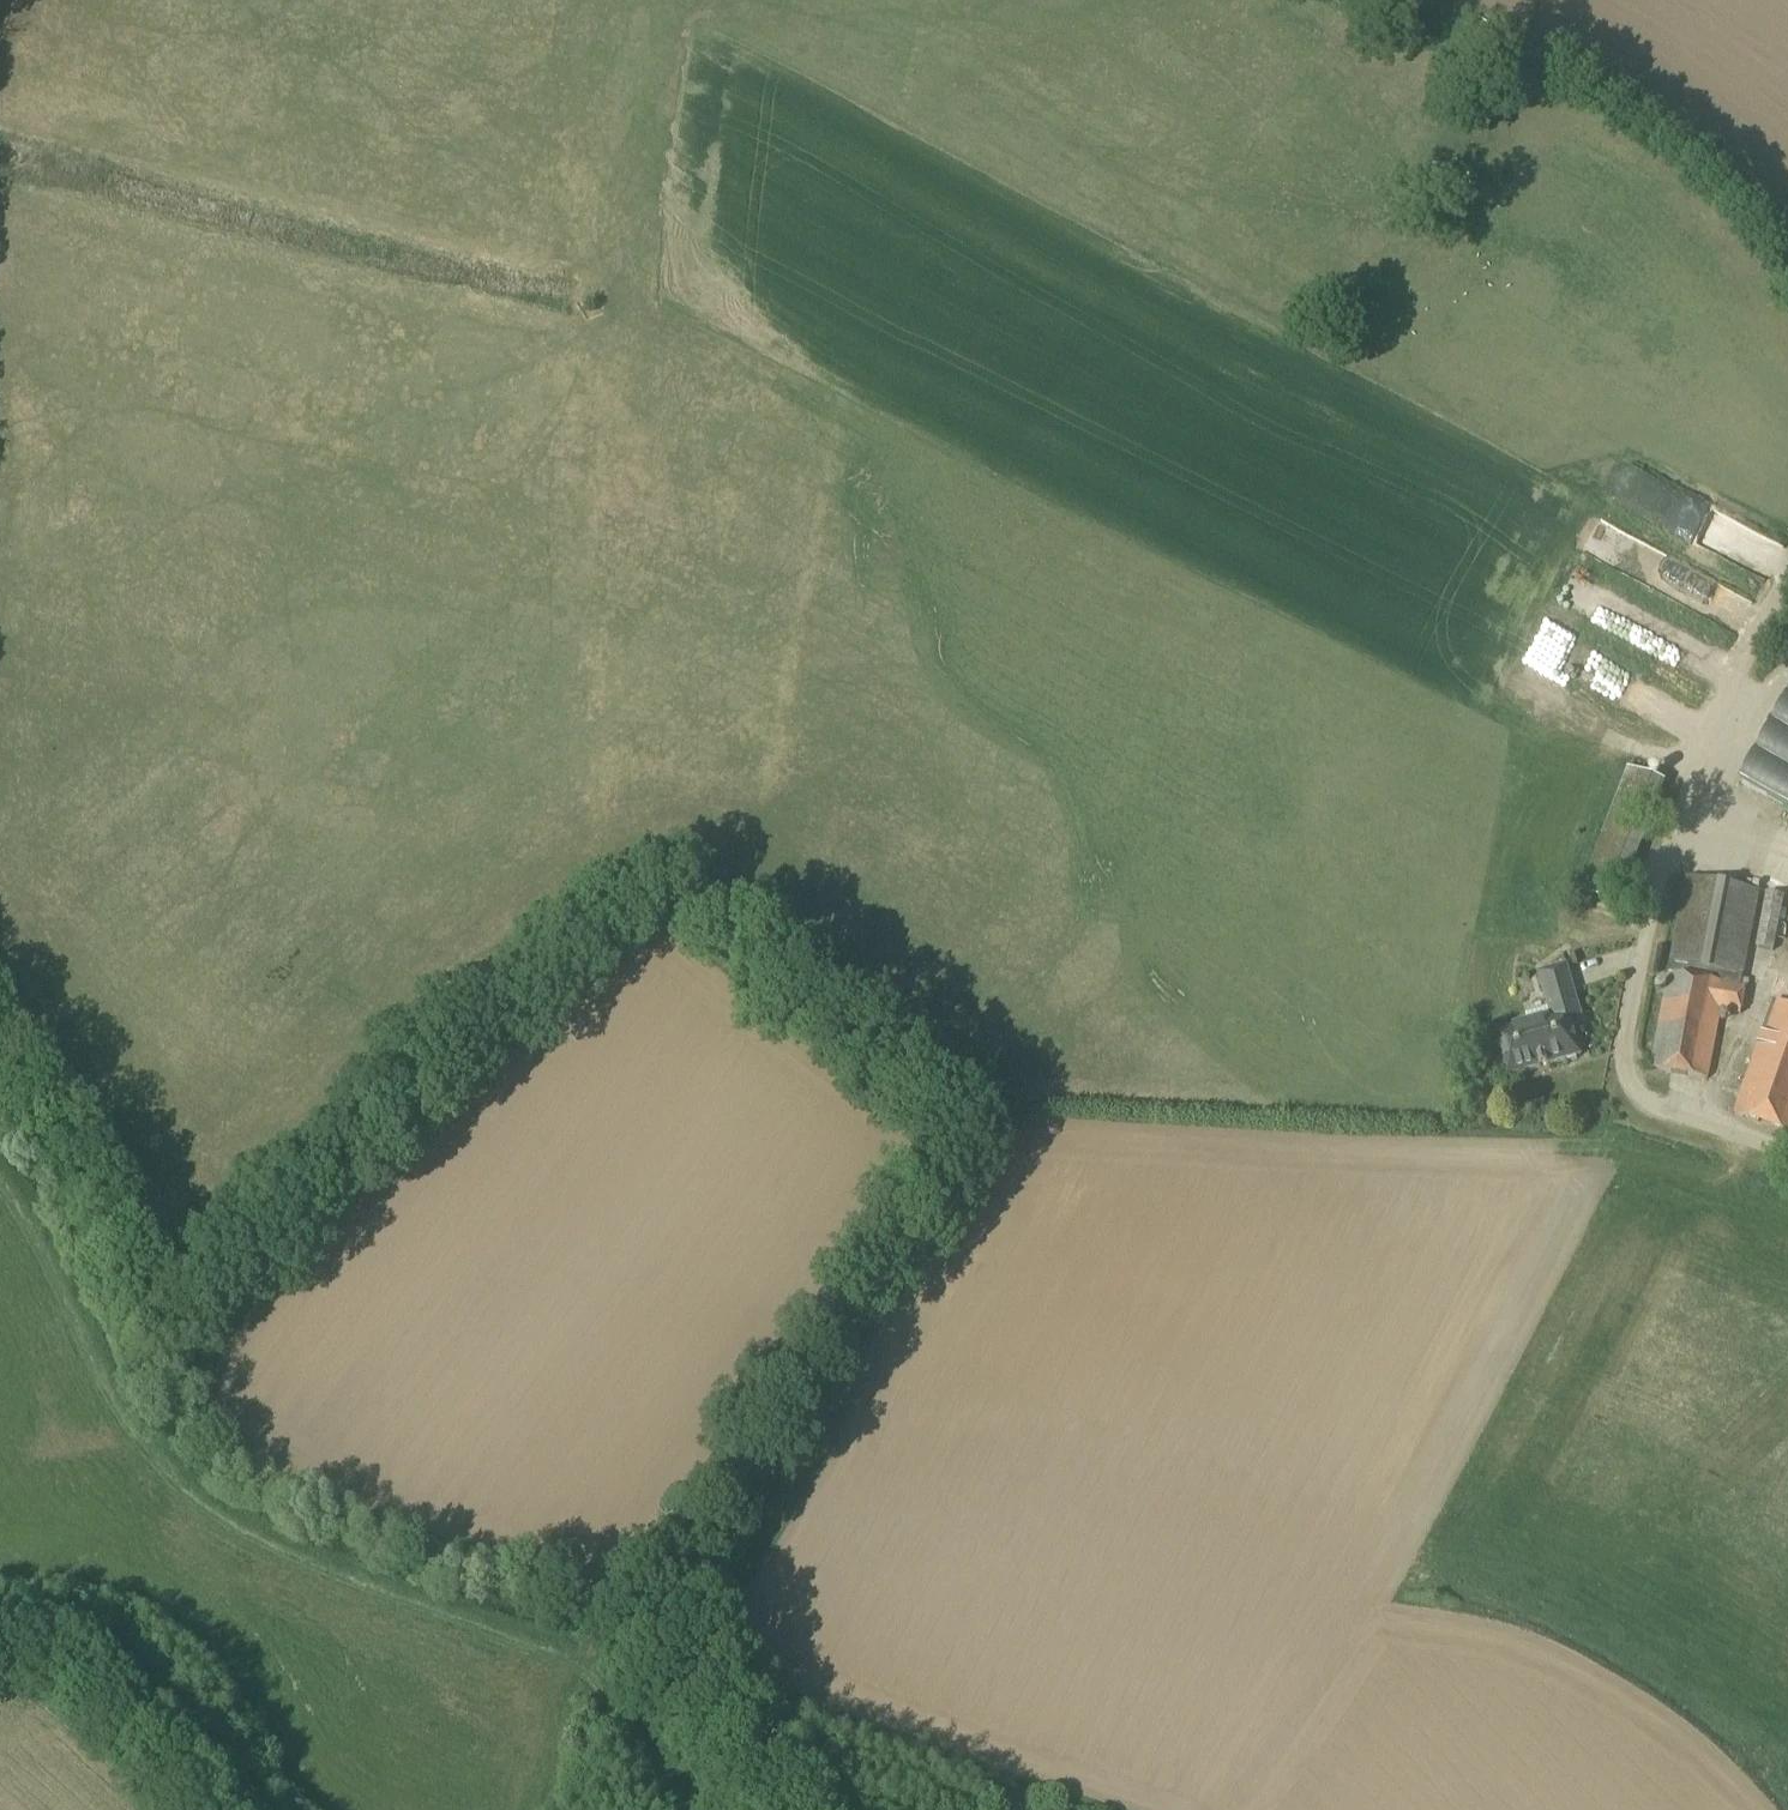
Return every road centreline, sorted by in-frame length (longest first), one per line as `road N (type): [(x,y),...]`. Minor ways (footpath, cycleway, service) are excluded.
road 1 (unclassified): [(1787,1158),(1636,1092),(1629,1033),(1663,831),(1787,587)]
road 2 (unclassified): [(1787,238),(1697,150),(1557,66),(1465,23)]

